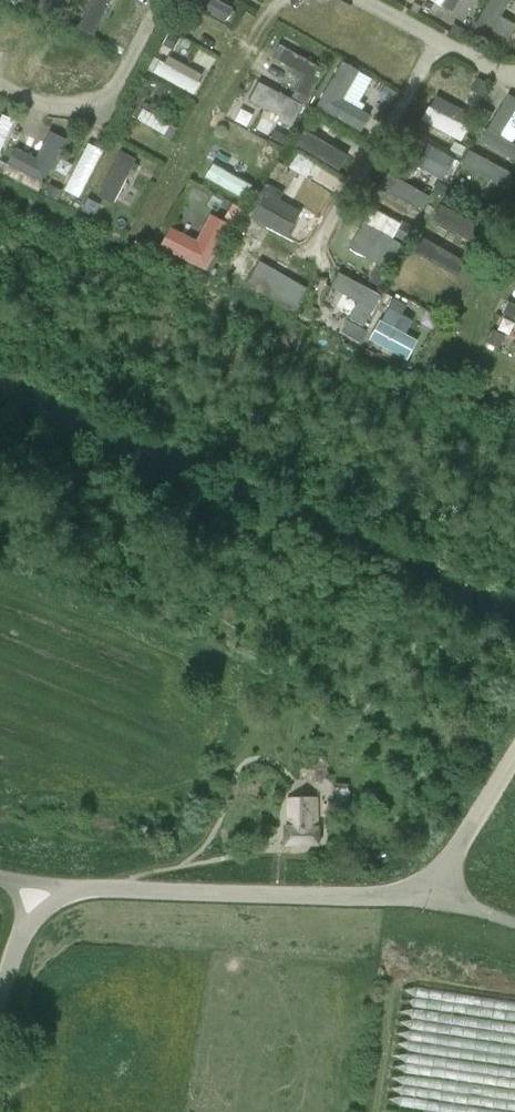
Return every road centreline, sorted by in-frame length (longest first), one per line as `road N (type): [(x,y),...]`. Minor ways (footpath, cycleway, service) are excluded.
road 1 (unclassified): [(46,886),(428,901),(514,751)]
road 2 (track): [(441,42),(311,252)]
road 3 (track): [(290,0),(268,11),(163,199)]
road 4 (track): [(514,222),(456,337)]
road 5 (unclassified): [(0,997),(23,926),(46,886)]

